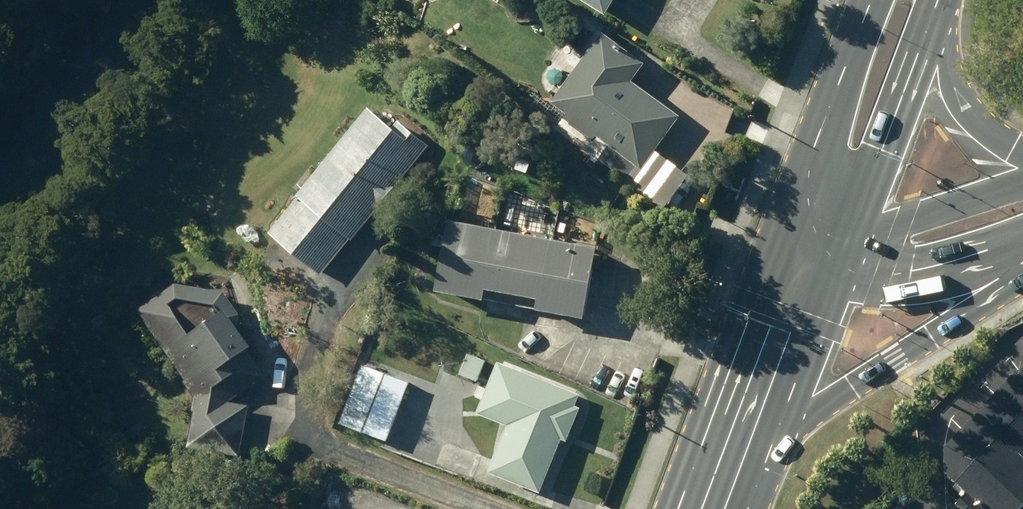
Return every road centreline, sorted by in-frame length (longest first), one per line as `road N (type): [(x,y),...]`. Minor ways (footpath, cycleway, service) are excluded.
road 1 (primary): [(1022,252),(719,491)]
road 2 (primary): [(905,0),(814,249)]
road 3 (primary): [(814,249),(719,491)]
road 4 (secondary): [(1022,213),(905,255),(814,249)]
road 5 (primary): [(911,0),(940,75),(971,115),(1022,146)]

